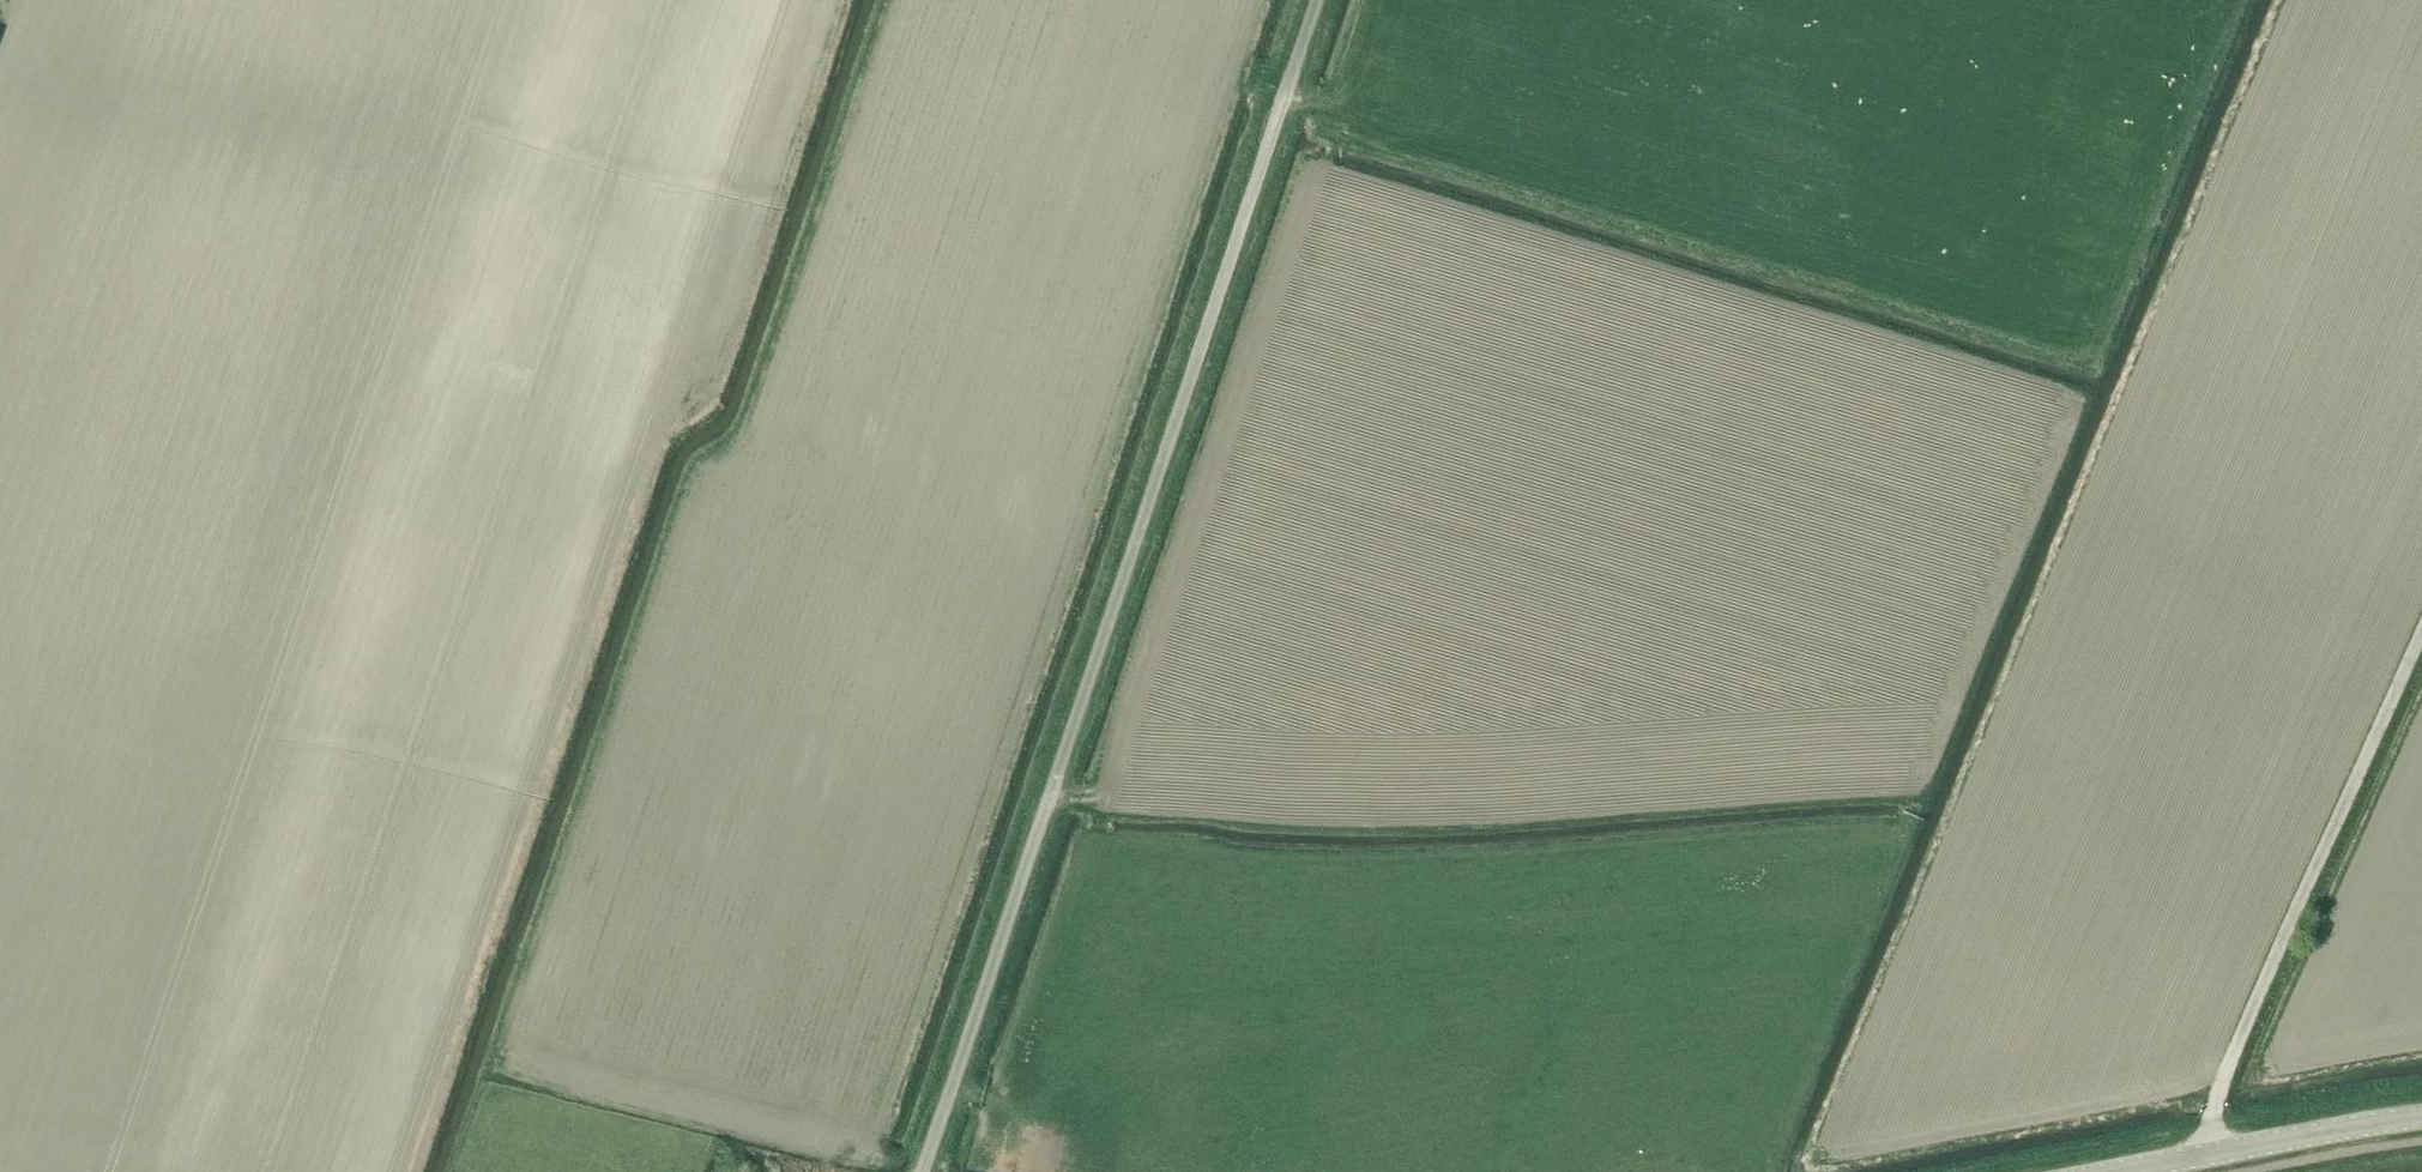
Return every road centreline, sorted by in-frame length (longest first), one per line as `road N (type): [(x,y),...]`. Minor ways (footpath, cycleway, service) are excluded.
road 1 (unclassified): [(919,1171),(1315,0)]
road 2 (unclassified): [(2209,1158),(2218,1097),(2421,628)]
road 3 (tertiary): [(2209,1158),(2421,1121)]

